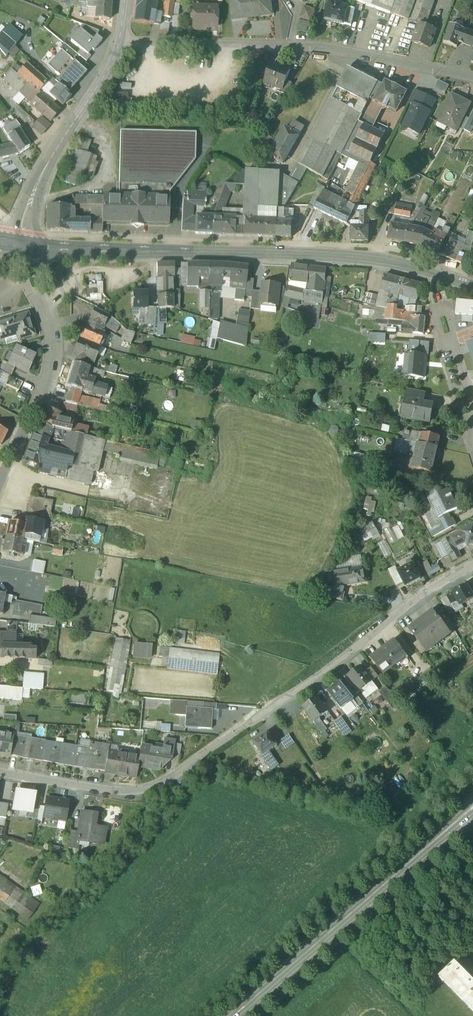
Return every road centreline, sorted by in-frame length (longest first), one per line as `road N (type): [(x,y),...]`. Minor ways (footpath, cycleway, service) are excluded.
road 1 (residential): [(472,574),(417,602),(163,790),(112,793),(0,771)]
road 2 (tertiary): [(472,290),(375,263),(28,249)]
road 3 (residential): [(118,48),(329,52),(472,81)]
road 4 (secondary): [(248,1015),(472,819)]
road 5 (residential): [(28,249),(34,192),(118,48)]
road 6 (residential): [(36,290),(53,365),(0,484)]

